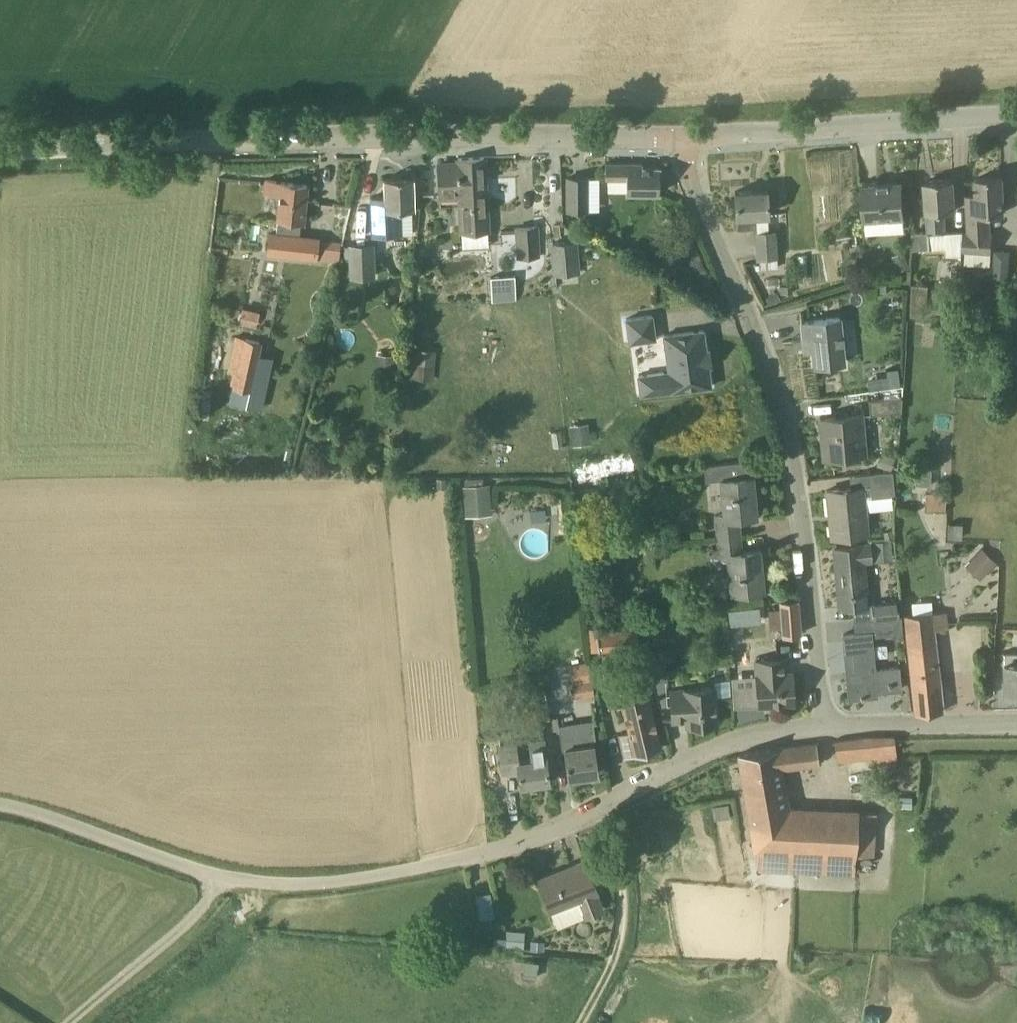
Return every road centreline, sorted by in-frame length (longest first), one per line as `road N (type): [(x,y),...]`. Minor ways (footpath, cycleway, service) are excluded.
road 1 (residential): [(822,723),(788,436),(690,184),(682,139)]
road 2 (tertiary): [(137,142),(471,134),(682,139)]
road 3 (unclassified): [(0,804),(188,865),(267,881),(363,876),(490,850)]
road 4 (tertiary): [(682,139),(1016,115)]
road 5 (residential): [(490,850),(546,833),(729,743)]
road 6 (track): [(601,805),(622,910),(605,987),(585,1022)]
road 7 (track): [(216,871),(184,924),(72,1022)]
road 8 (unclassified): [(1016,721),(822,723)]
road 9 (tertiary): [(137,142),(0,149)]

